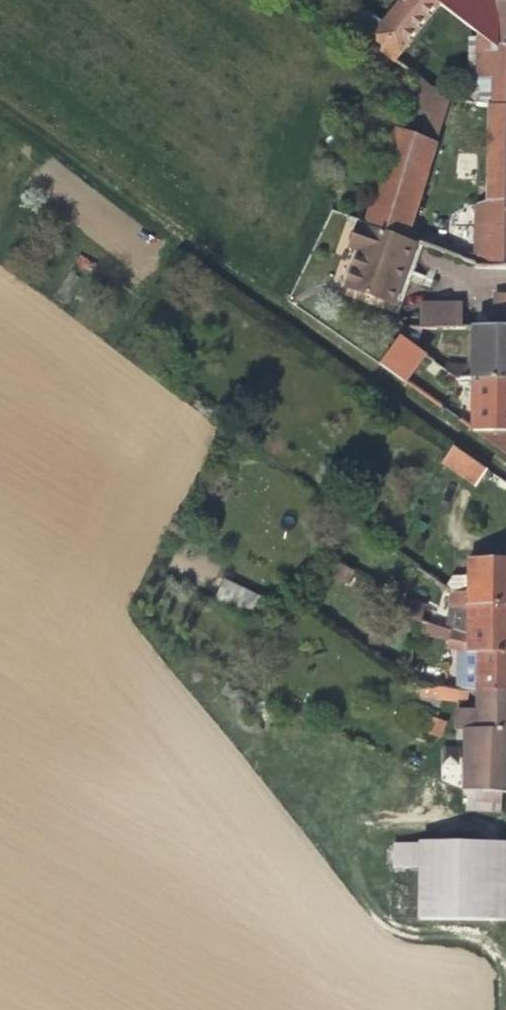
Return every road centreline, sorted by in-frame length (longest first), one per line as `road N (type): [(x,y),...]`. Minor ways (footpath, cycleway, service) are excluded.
road 1 (track): [(505,476),(0,114)]

